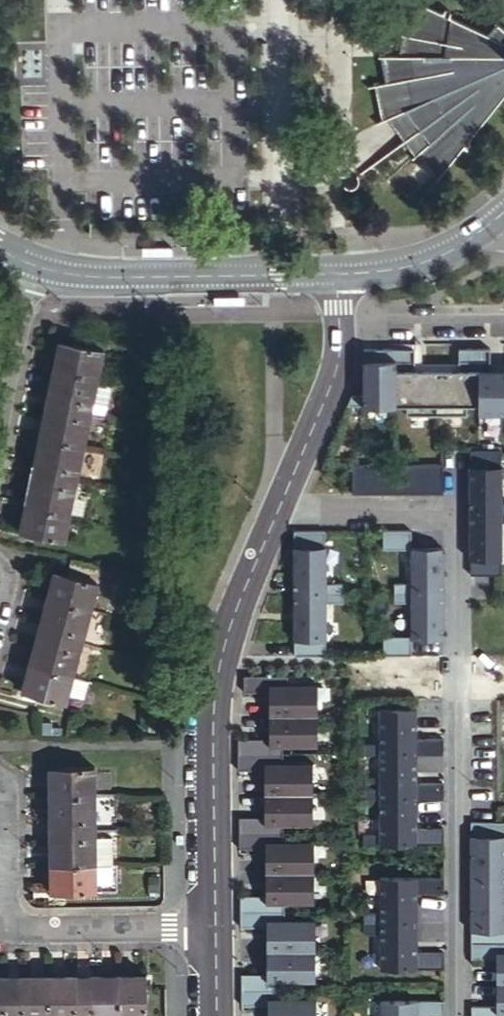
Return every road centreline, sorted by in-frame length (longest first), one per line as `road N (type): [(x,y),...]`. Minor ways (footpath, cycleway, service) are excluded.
road 1 (trunk): [(503,441),(0,950)]
road 2 (residential): [(280,509),(456,509),(458,1015)]
road 3 (residential): [(280,509),(222,665),(216,927)]
road 4 (trunk): [(222,1015),(503,718)]
road 5 (tertiary): [(338,274),(91,276),(30,265)]
road 6 (residential): [(338,274),(335,382),(280,509)]
road 7 (residential): [(216,927),(4,929)]
road 8 (tertiary): [(494,222),(413,262),(338,274)]
road 9 (residential): [(0,401),(30,265)]

